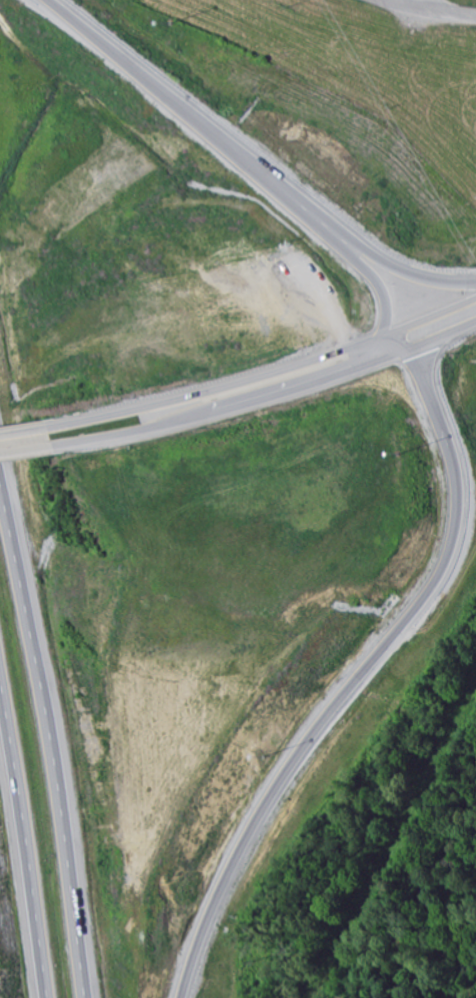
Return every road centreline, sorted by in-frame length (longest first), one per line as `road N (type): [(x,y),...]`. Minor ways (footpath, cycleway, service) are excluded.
road 1 (motorway): [(195,997),(242,886),(452,541),(457,494),(450,450),(392,336)]
road 2 (motorway): [(87,997),(38,659),(0,492)]
road 3 (motorway): [(475,281),(385,261),(325,221),(61,0)]
road 4 (primary): [(475,302),(257,381),(47,431)]
road 5 (primary): [(52,447),(210,415),(475,321)]
road 6 (motorway): [(0,700),(44,997)]
road 7 (motorway): [(371,363),(386,316),(379,288),(319,216)]

